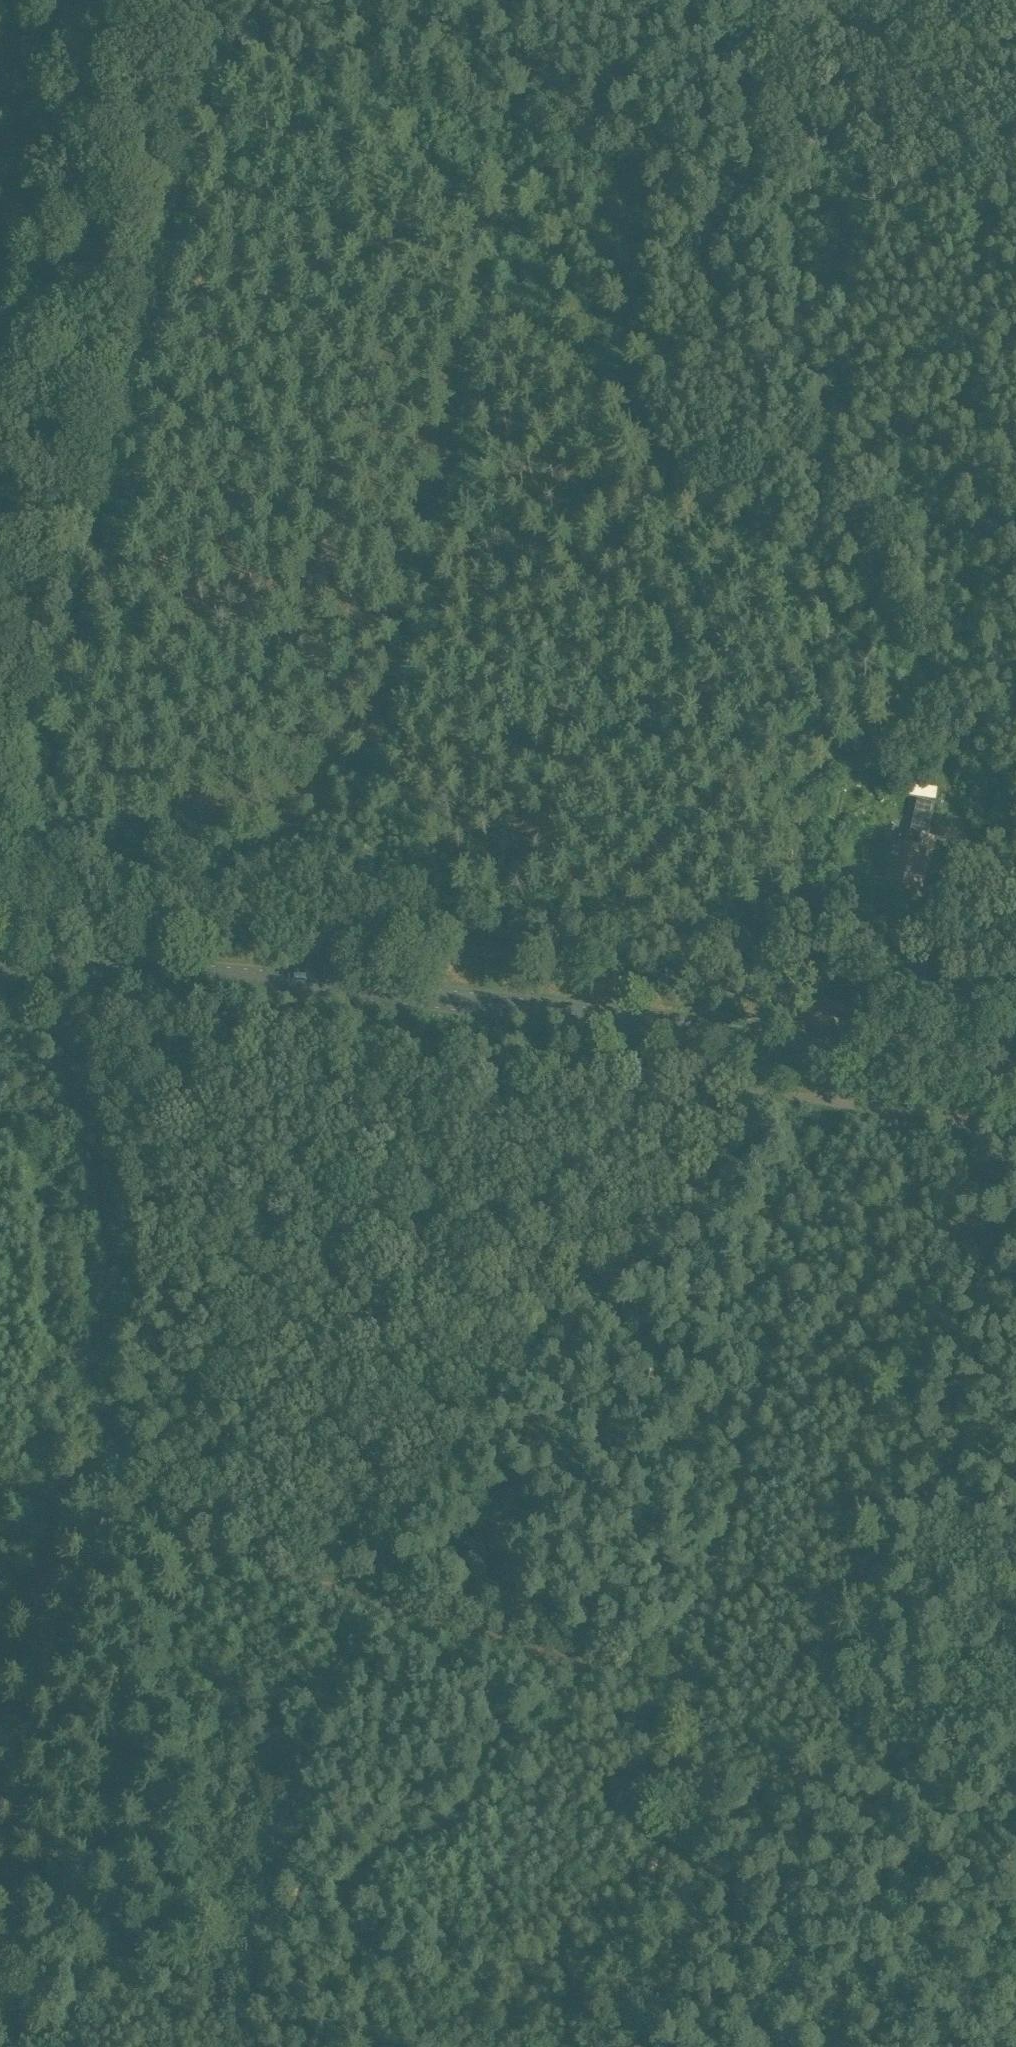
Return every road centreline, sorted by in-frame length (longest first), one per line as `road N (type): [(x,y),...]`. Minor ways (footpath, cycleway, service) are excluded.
road 1 (secondary): [(1015,1083),(396,992),(0,957)]
road 2 (track): [(90,0),(0,353)]

